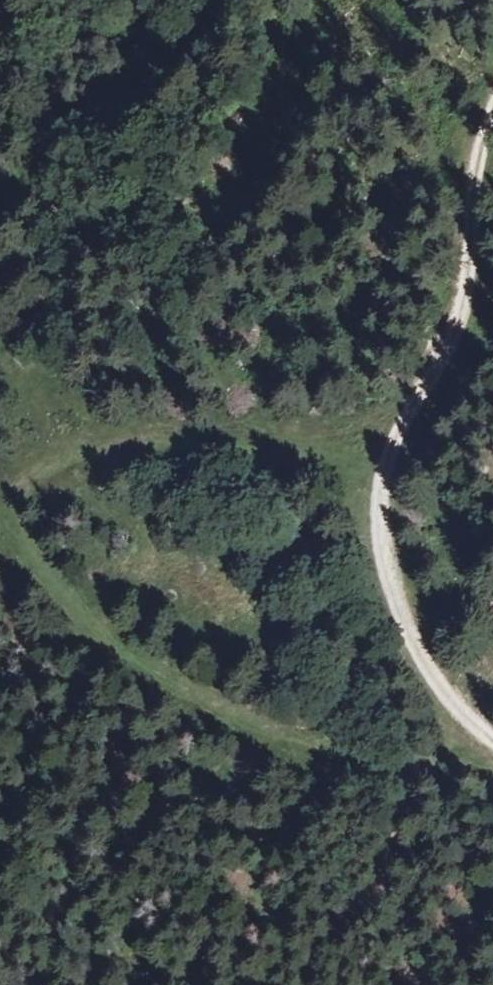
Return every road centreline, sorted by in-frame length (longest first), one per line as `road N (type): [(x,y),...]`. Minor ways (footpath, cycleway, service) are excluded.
road 1 (track): [(405,423),(314,444),(223,449),(124,439),(15,481),(33,550),(139,655),(352,756),(421,754),(469,720)]
road 2 (track): [(469,720),(423,660),(389,572),(384,481),(405,423)]
road 3 (track): [(492,118),(478,168),(458,322),(405,423)]

